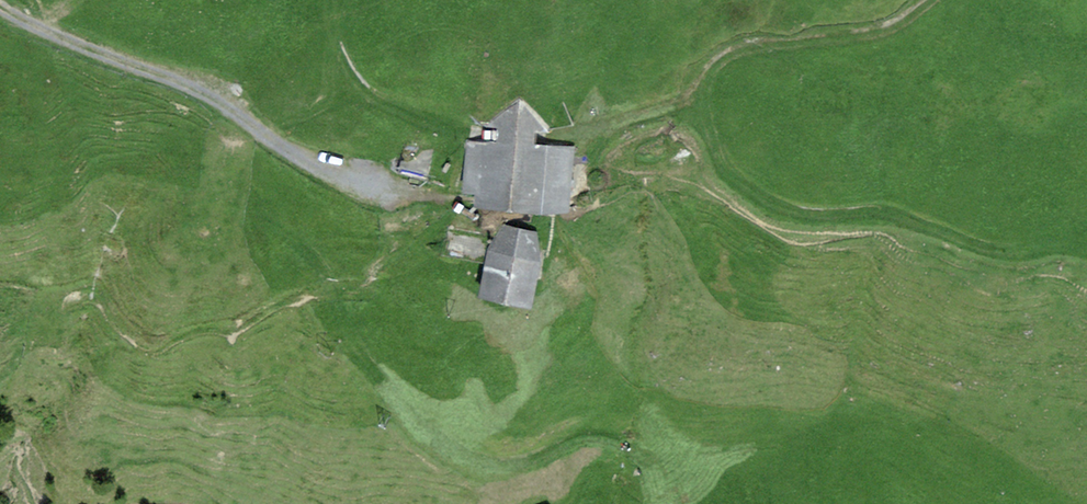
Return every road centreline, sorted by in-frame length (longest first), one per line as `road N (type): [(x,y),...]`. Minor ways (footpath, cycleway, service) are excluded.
road 1 (track): [(251,124),(359,92),(470,129),(562,134),(680,107),(704,121),(726,170),(766,200),(825,215),(877,211),(1025,255)]
road 2 (track): [(377,186),(346,183),(225,105),(0,7)]
road 3 (track): [(328,285),(342,321),(386,381),(423,424),(462,451),(516,463),(599,435),(651,464)]
road 4 (track): [(680,107),(705,70),(737,49),(868,34),(930,0)]

